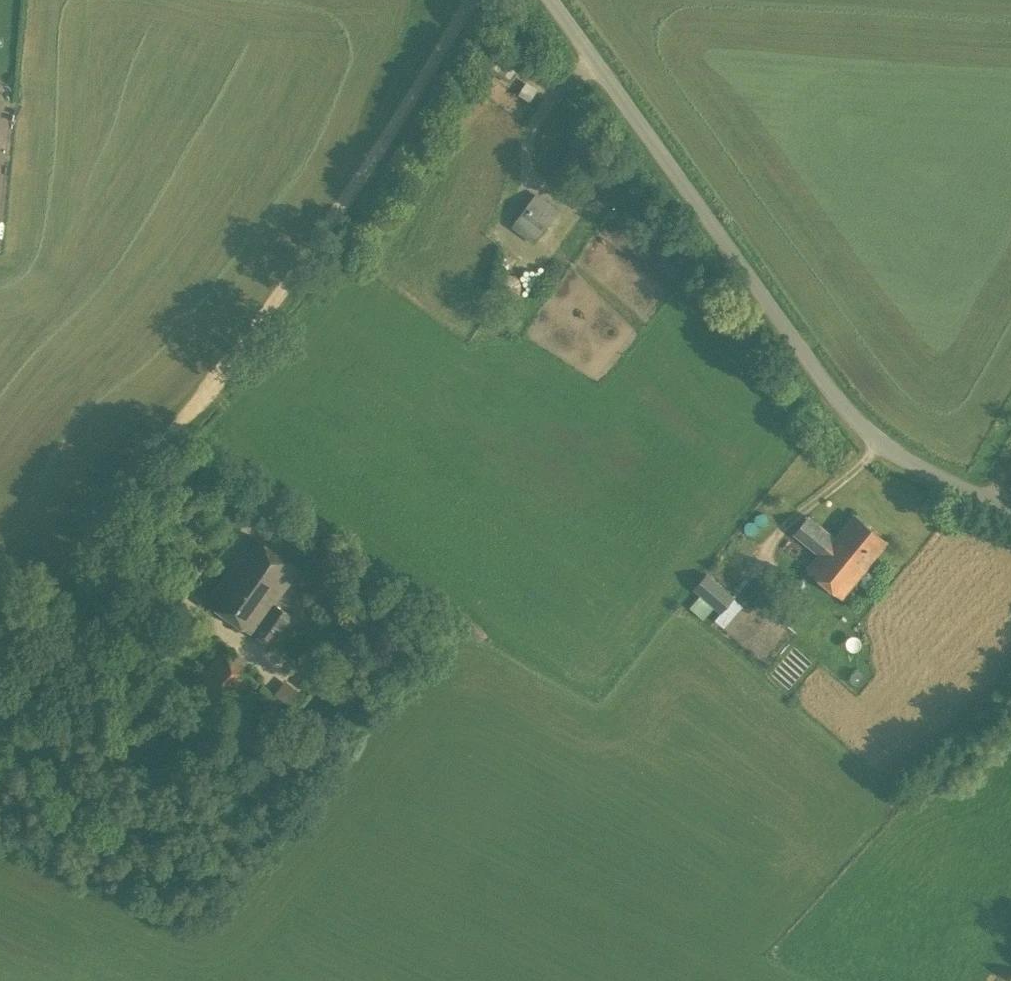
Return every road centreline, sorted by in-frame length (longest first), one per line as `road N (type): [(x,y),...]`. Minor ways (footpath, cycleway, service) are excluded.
road 1 (unclassified): [(1010,507),(907,461),(838,406),(568,0)]
road 2 (track): [(456,0),(319,227),(196,400),(98,512)]
road 3 (unclassified): [(0,688),(39,598),(98,512)]

